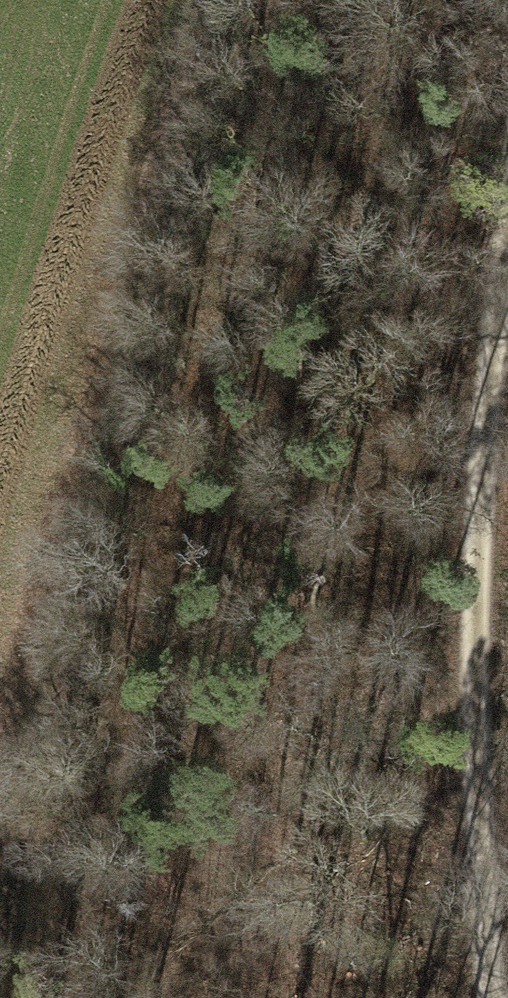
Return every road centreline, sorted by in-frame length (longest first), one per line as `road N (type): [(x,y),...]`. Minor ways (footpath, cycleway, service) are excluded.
road 1 (track): [(507,11),(487,191),(454,655),(478,997)]
road 2 (track): [(273,0),(0,948)]

